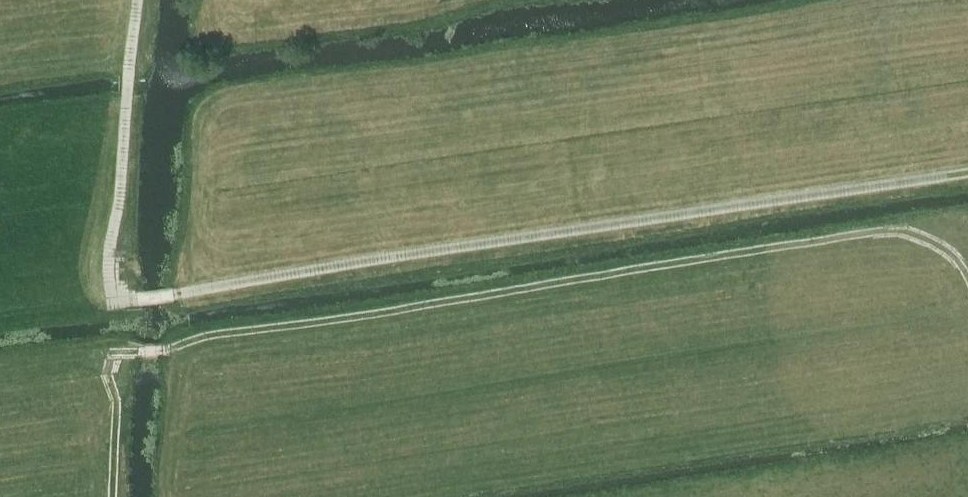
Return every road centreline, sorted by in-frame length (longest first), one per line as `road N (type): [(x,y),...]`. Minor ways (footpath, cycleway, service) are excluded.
road 1 (track): [(111,496),(111,349),(175,353),(217,338),(891,229),(929,240),(967,278)]
road 2 (track): [(179,298),(967,175)]
road 3 (track): [(139,0),(112,268),(117,301)]

